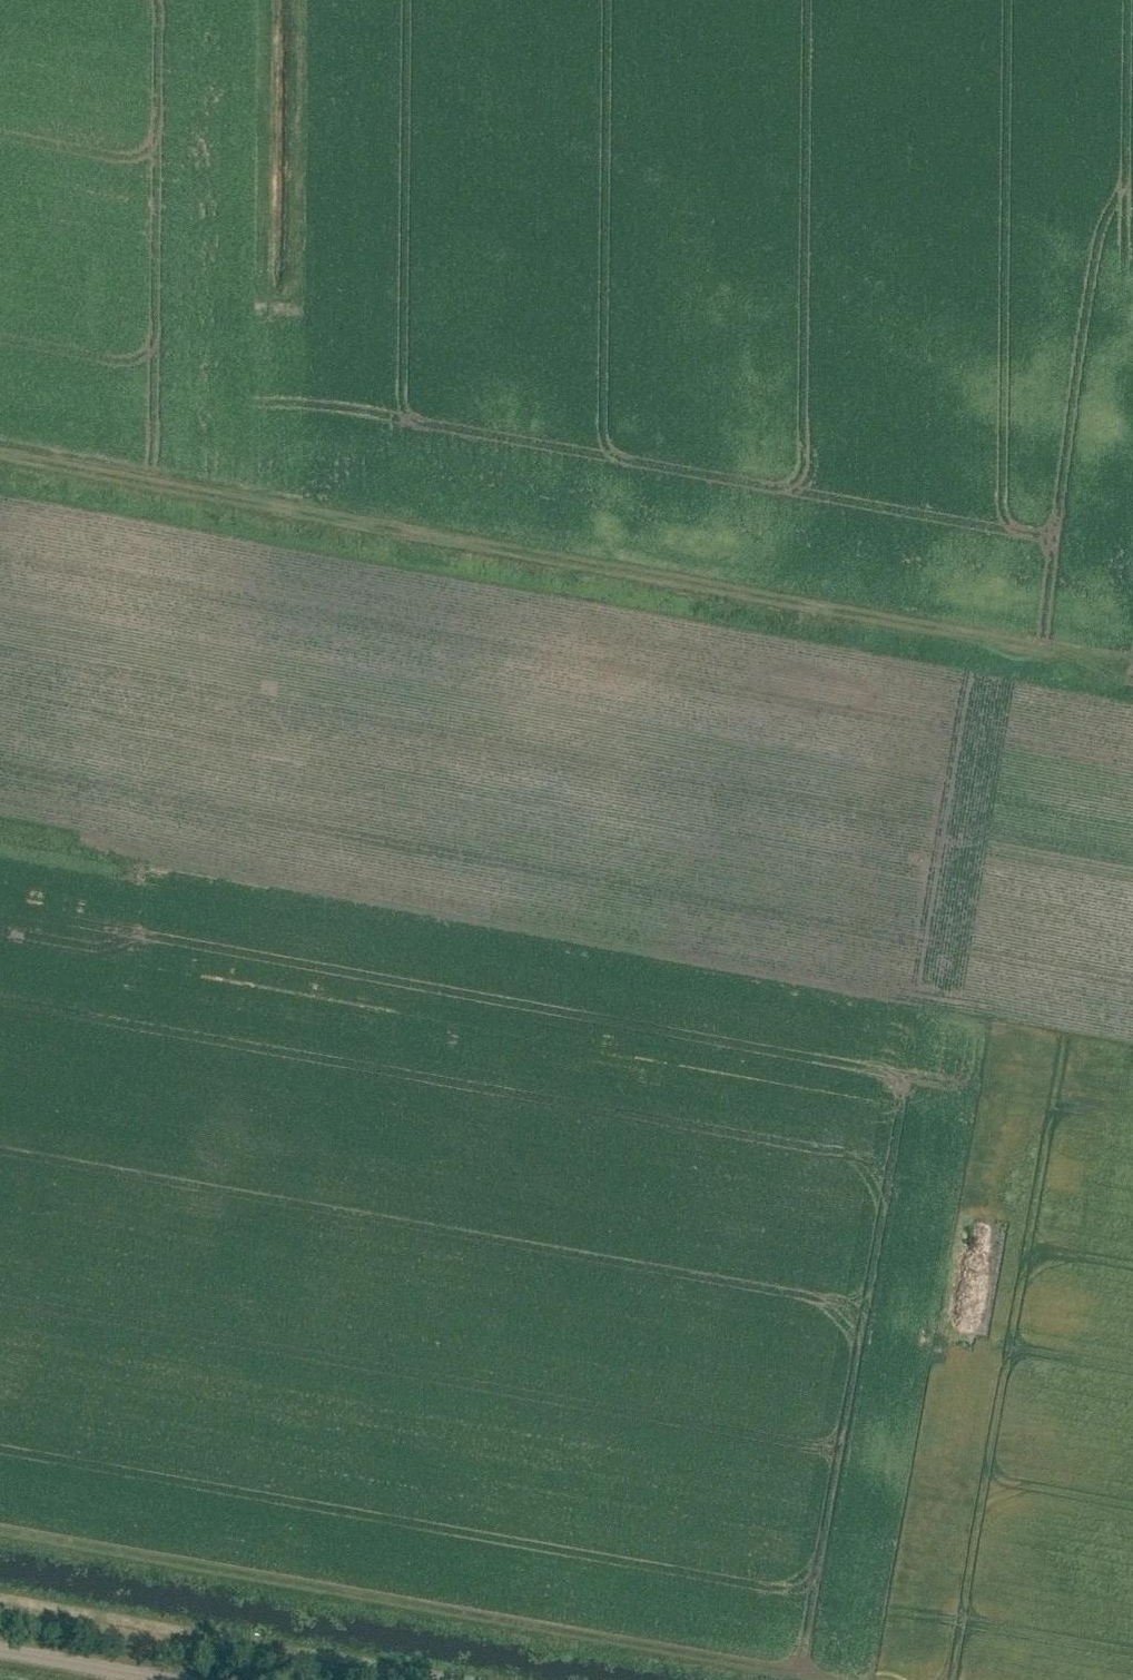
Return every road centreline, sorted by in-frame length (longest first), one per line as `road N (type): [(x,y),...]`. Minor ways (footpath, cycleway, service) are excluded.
road 1 (unclassified): [(155,1679),(0,1652)]

